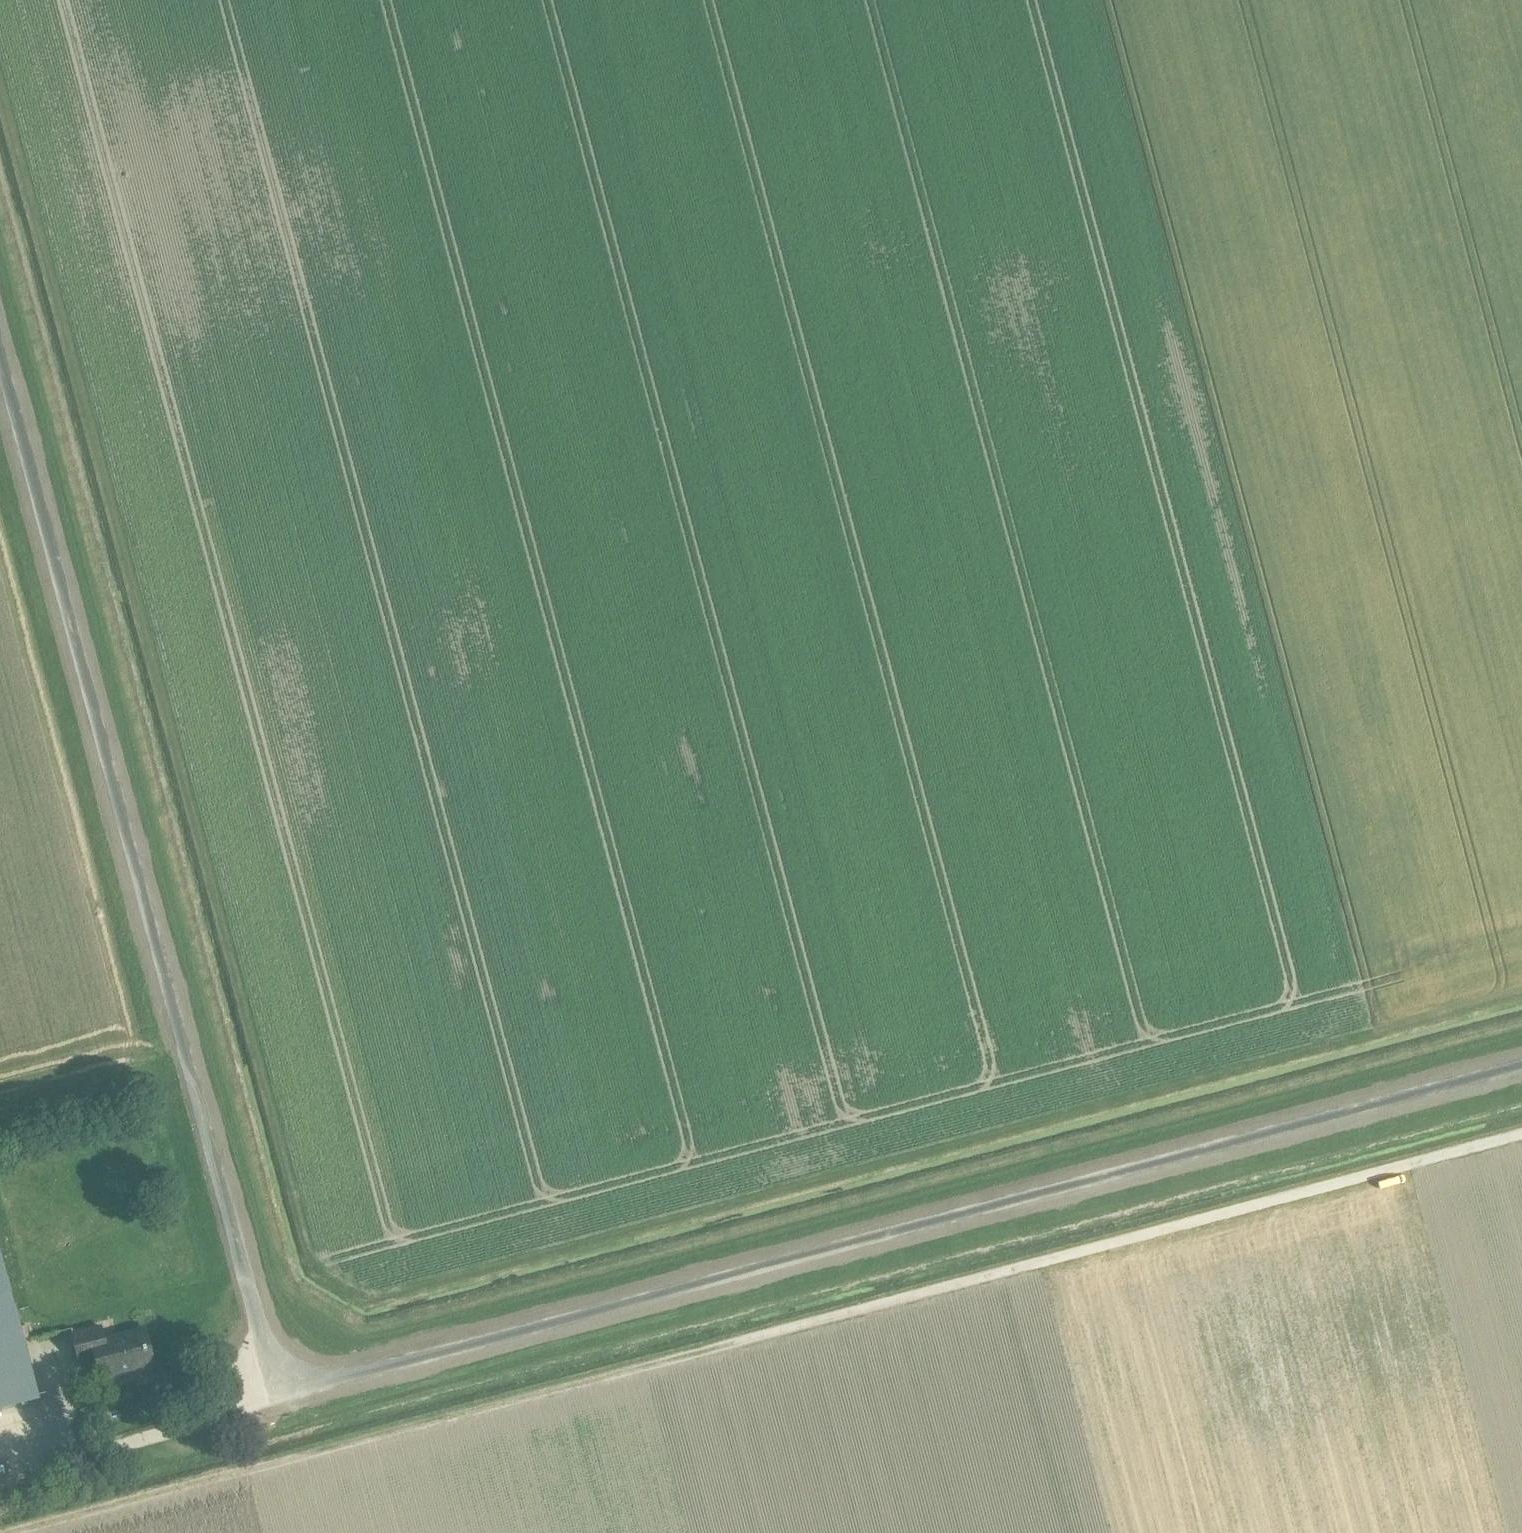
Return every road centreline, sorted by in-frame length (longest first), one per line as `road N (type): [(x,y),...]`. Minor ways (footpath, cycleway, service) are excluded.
road 1 (unclassified): [(1521,1064),(334,1379),(279,1385),(0,353)]

